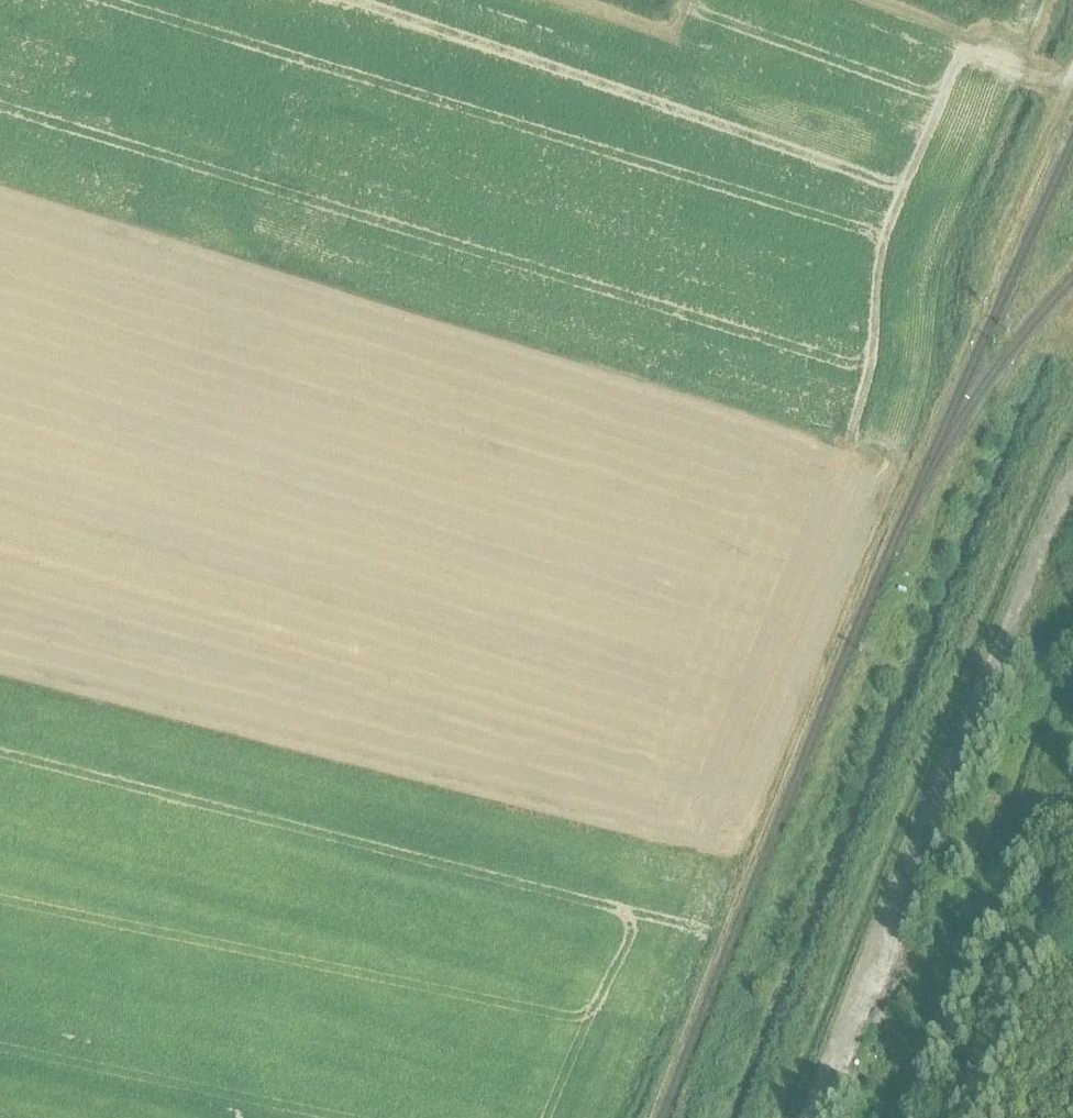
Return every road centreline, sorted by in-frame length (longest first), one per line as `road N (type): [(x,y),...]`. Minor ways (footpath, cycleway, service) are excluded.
road 1 (track): [(727,1117),(1036,412),(1072,398)]
road 2 (track): [(1072,87),(994,272)]

